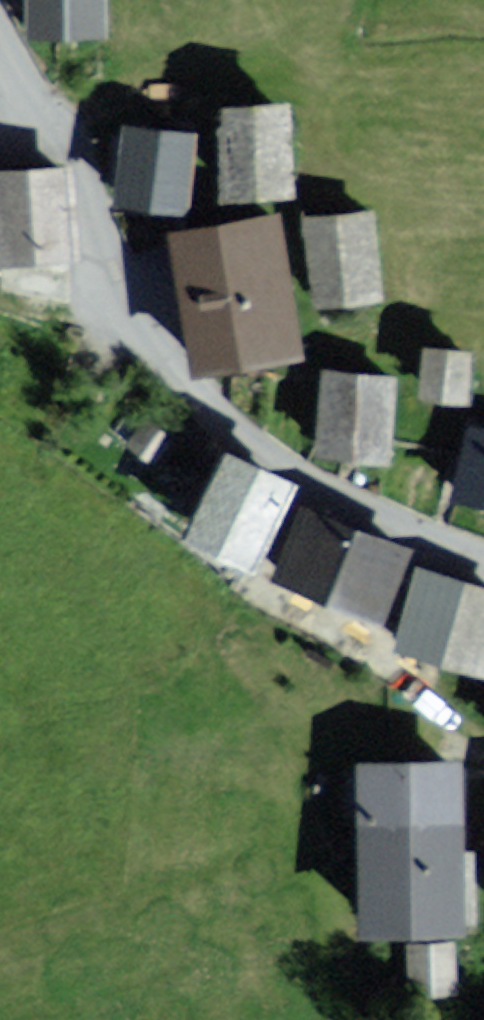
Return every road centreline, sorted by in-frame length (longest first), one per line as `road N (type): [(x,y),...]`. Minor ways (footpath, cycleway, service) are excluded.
road 1 (residential): [(483,539),(293,465),(185,384),(111,277),(92,187),(63,117),(0,27)]

